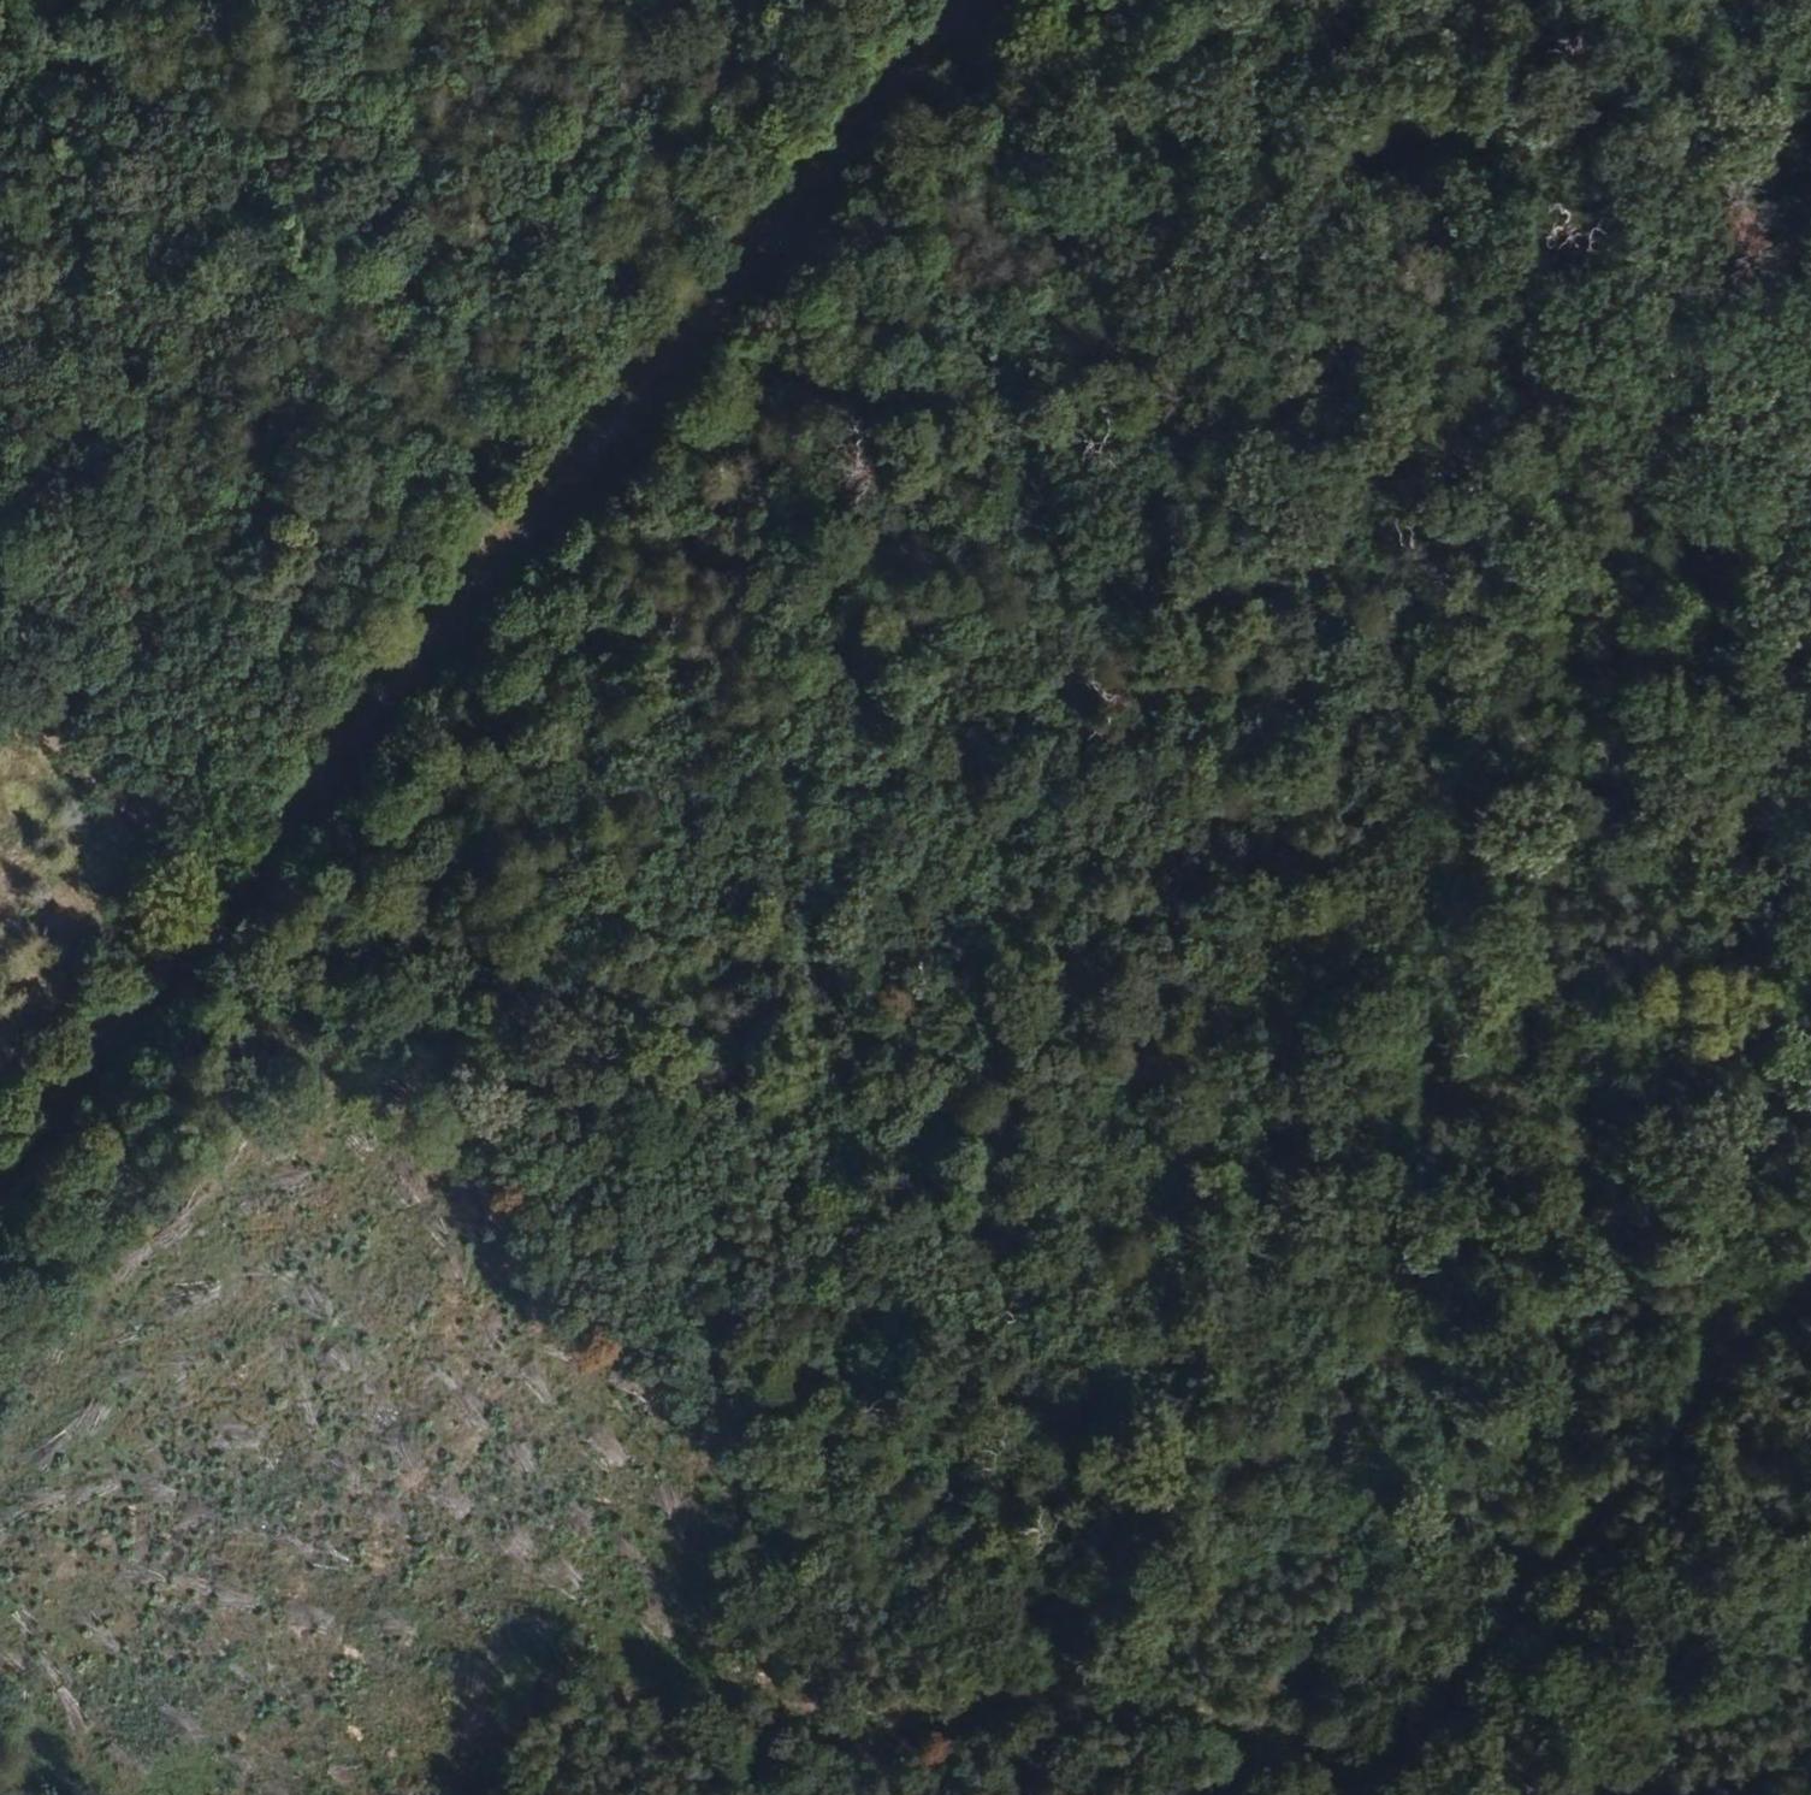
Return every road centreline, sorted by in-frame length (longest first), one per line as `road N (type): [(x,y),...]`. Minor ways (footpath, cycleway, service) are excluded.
road 1 (track): [(0,1167),(971,0)]
road 2 (track): [(1810,1268),(1359,1794)]

